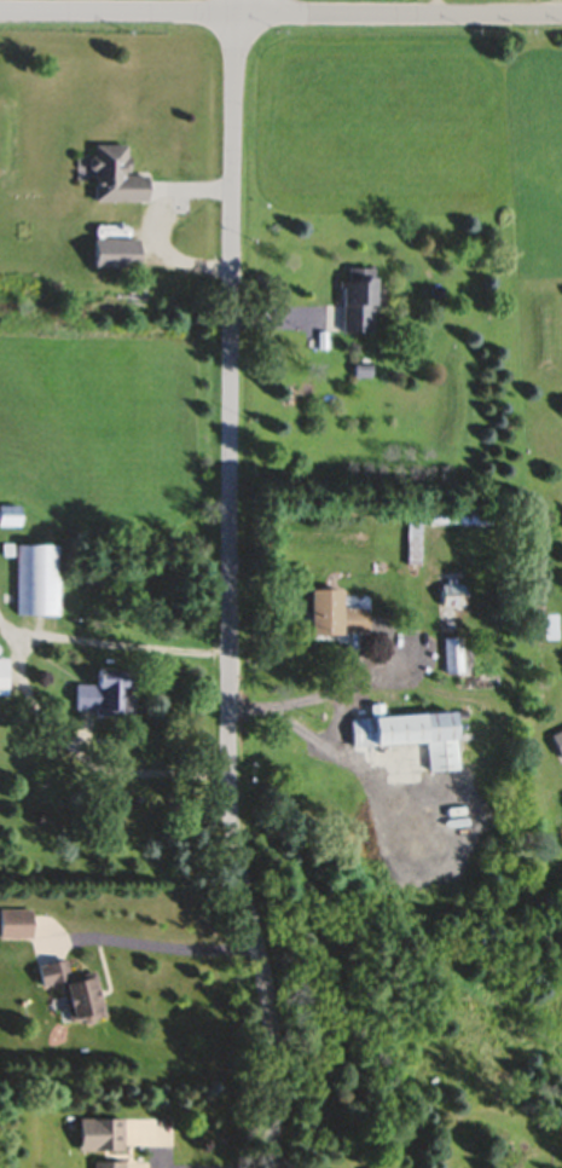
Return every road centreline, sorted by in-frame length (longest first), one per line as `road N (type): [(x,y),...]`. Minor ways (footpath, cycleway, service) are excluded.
road 1 (residential): [(274,1167),(270,998),(232,810),(241,16)]
road 2 (residential): [(0,13),(561,15)]

